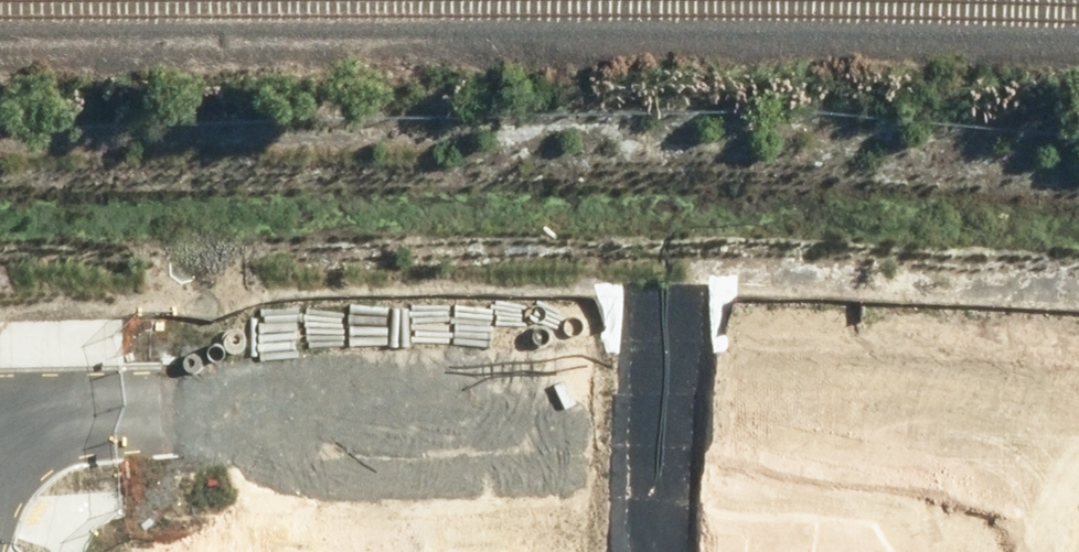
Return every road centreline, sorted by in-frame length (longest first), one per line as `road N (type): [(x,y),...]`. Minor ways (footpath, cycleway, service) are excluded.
road 1 (residential): [(0,417),(498,403),(1052,405)]
road 2 (residential): [(1052,405),(1021,551)]

